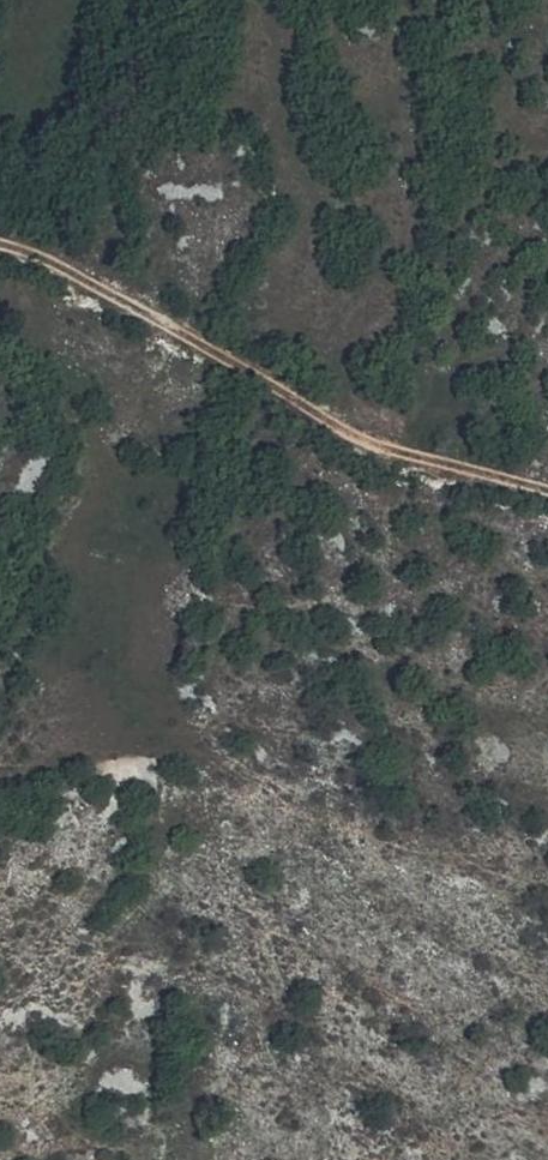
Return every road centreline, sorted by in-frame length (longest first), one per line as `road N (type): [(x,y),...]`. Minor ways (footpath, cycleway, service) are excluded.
road 1 (track): [(0,246),(29,251),(215,351),(368,443),(547,489)]

